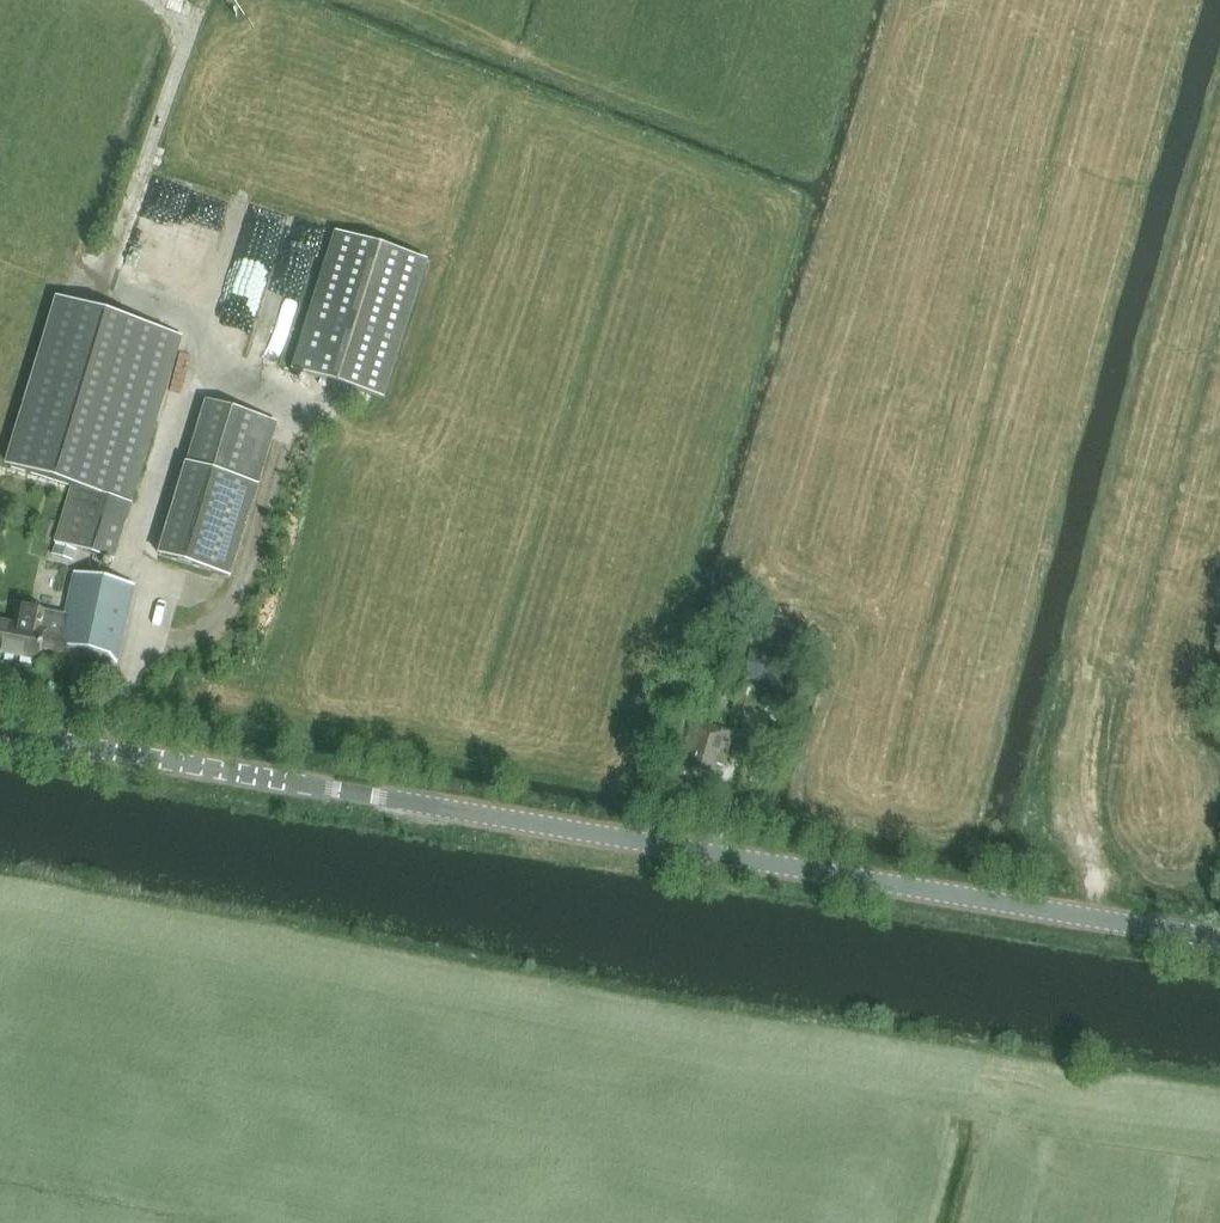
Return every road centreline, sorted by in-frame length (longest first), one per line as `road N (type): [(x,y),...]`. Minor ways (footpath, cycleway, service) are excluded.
road 1 (tertiary): [(1219,933),(0,725)]

